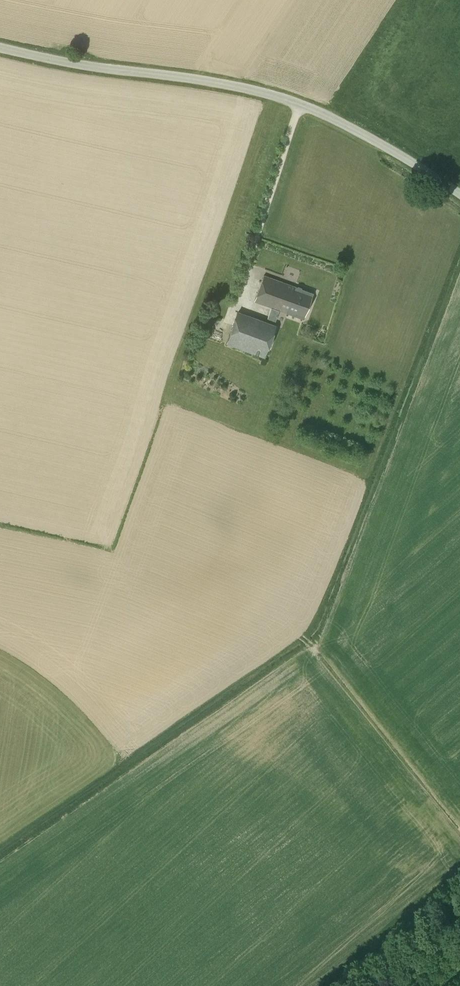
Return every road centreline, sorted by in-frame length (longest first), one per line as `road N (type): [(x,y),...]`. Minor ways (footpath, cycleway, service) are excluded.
road 1 (tertiary): [(459,196),(348,127),(276,97),(0,51)]

